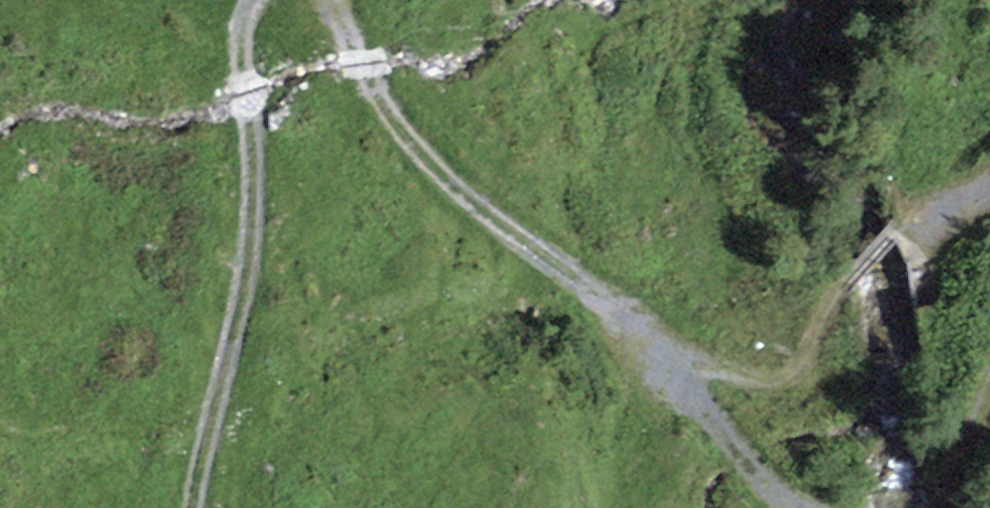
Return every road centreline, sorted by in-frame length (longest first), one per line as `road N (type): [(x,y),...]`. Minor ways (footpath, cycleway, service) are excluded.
road 1 (track): [(348,0),(417,149),(656,353),(737,454),(796,507)]
road 2 (track): [(250,0),(236,80),(253,179),(225,361),(187,478),(186,507)]
road 3 (track): [(902,507),(944,481),(989,390)]

